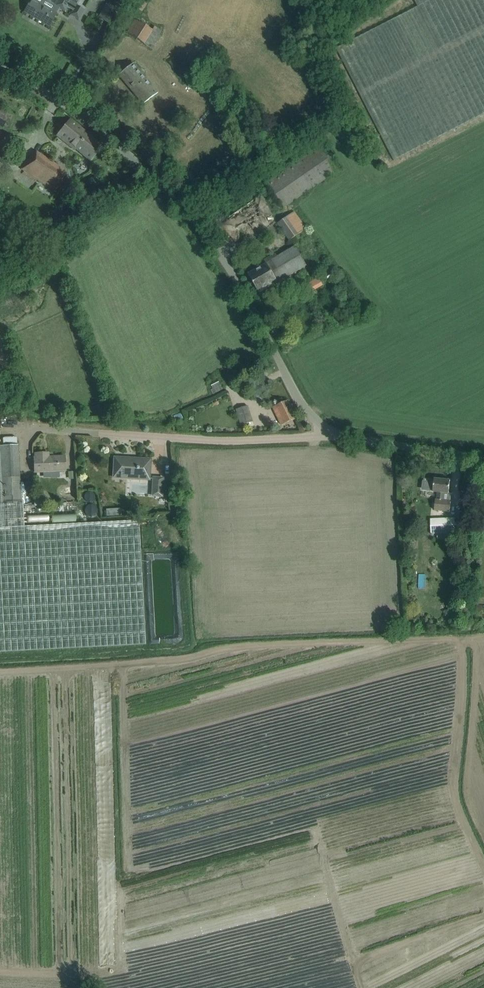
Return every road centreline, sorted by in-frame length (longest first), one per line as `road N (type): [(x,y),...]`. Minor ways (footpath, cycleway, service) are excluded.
road 1 (unclassified): [(314,430),(200,233),(61,102),(0,70)]
road 2 (unclassified): [(38,432),(155,433),(184,442),(307,439),(314,430)]
road 3 (unclassified): [(483,464),(314,430)]

